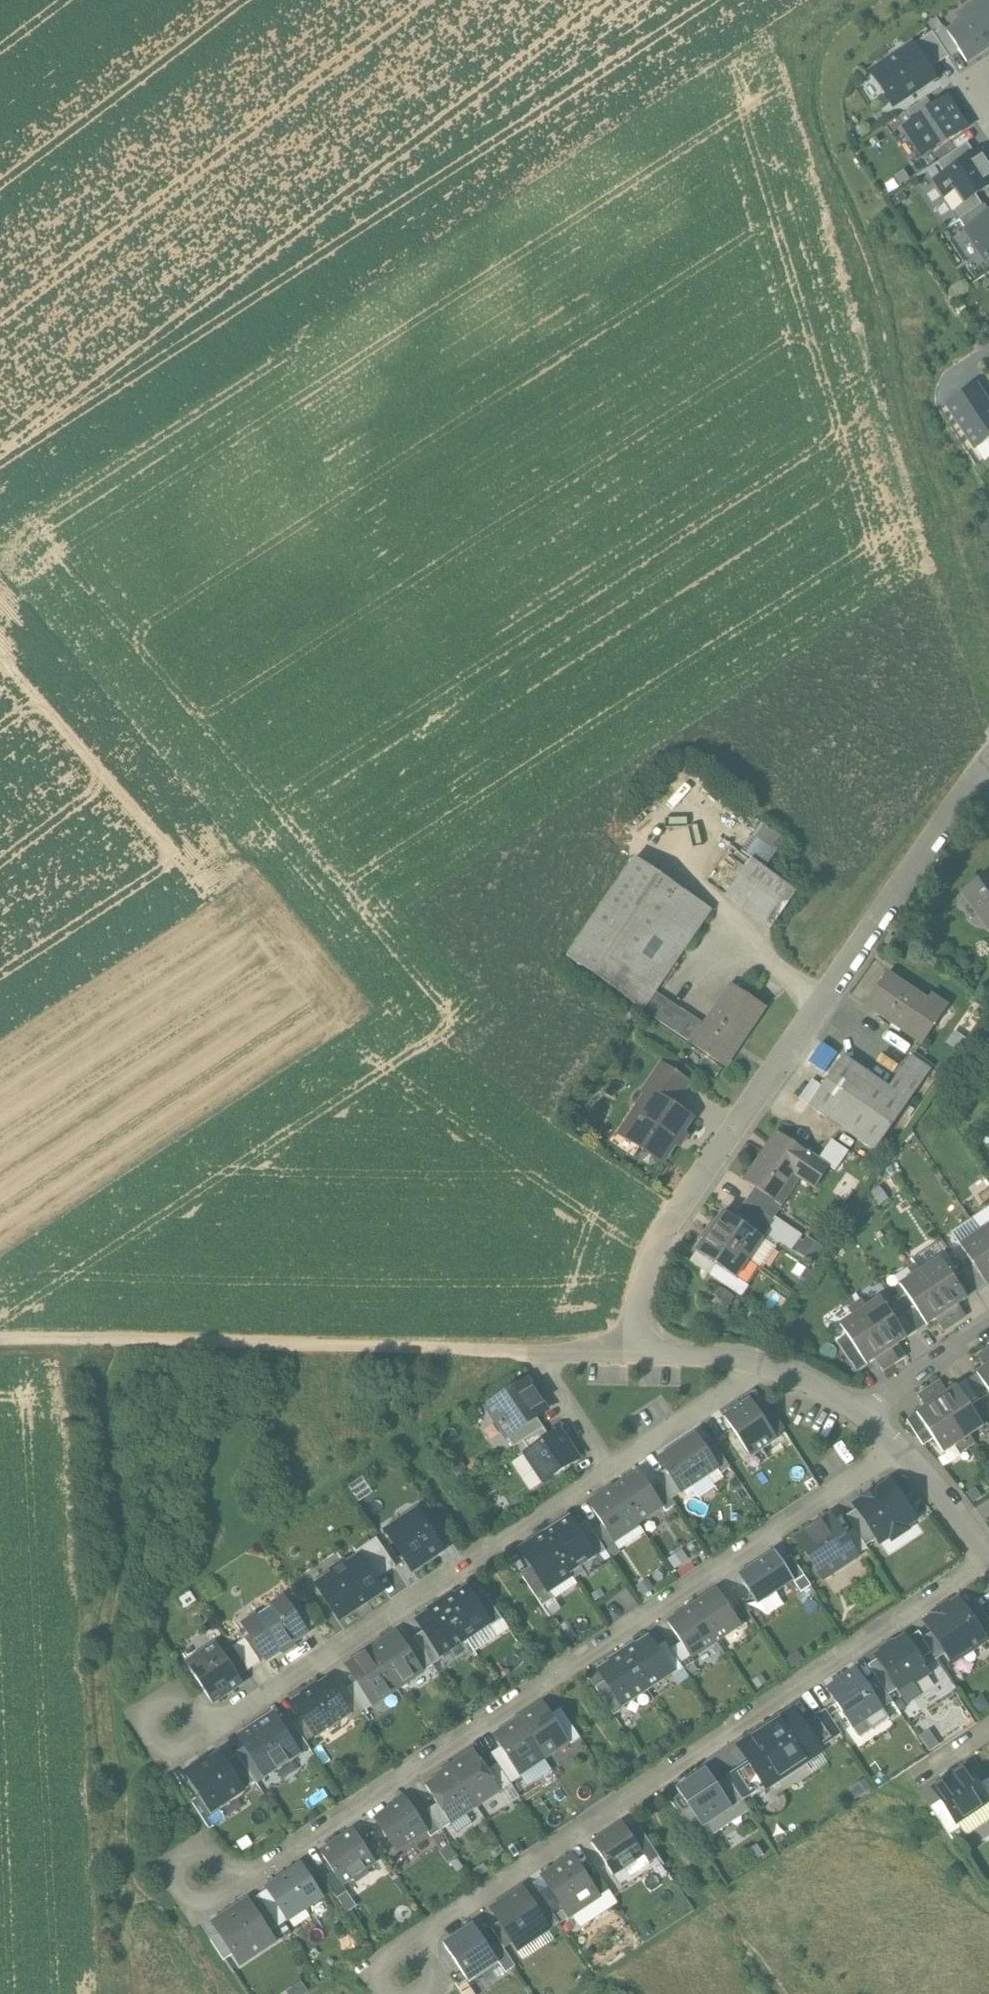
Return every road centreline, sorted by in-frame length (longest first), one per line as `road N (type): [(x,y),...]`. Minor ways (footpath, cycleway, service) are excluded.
road 1 (residential): [(232,1884),(899,1451)]
road 2 (residential): [(411,1943),(988,1560)]
road 3 (residential): [(638,1350),(662,1236),(988,763)]
road 4 (track): [(0,1341),(527,1348)]
road 5 (residential): [(203,1735),(609,1470)]
road 6 (residential): [(609,1470),(766,1366)]
road 7 (residential): [(988,1330),(862,1416)]
road 8 (residential): [(609,1470),(545,1371),(545,1349)]
road 9 (residential): [(988,1558),(899,1451)]
road 10 (residential): [(766,1366),(638,1350)]
road 11 (residential): [(203,1735),(184,1706),(174,1703),(150,1717),(148,1728),(164,1751),(178,1751)]
road 12 (residential): [(232,1884),(200,1854),(177,1869),(176,1879),(201,1904)]

